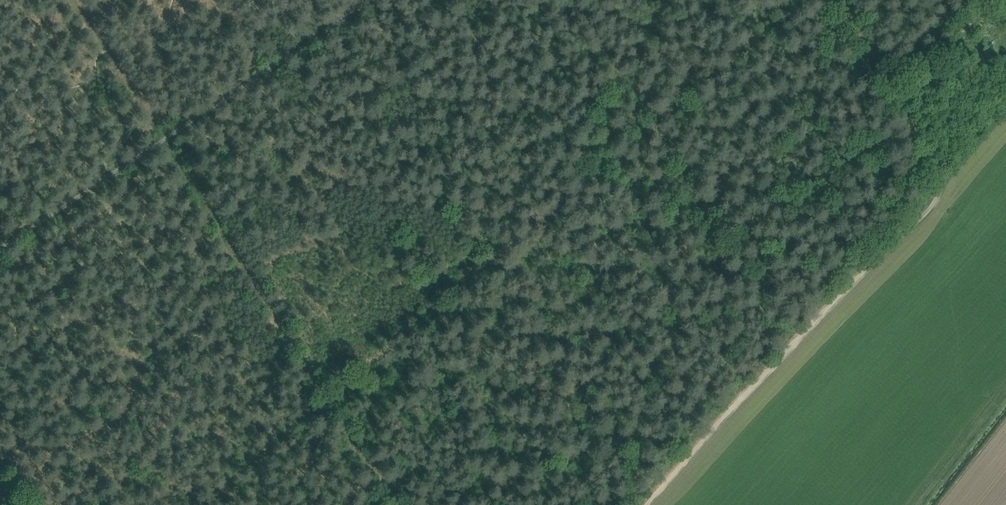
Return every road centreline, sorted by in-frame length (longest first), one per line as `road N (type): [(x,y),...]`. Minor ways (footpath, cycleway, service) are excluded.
road 1 (track): [(644,504),(940,188),(940,171),(844,0)]
road 2 (track): [(394,504),(75,0)]
road 3 (track): [(987,0),(899,92)]

